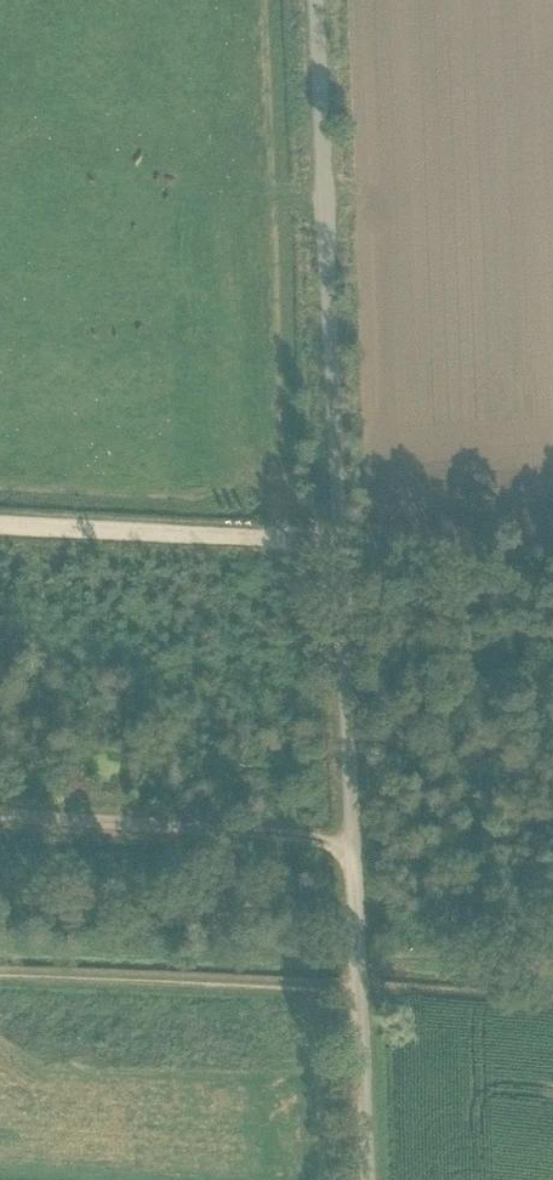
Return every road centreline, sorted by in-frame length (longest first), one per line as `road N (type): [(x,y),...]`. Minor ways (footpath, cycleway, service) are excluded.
road 1 (unclassified): [(367,1179),(316,0)]
road 2 (track): [(0,814),(287,836),(353,853)]
road 3 (track): [(340,541),(0,523)]

